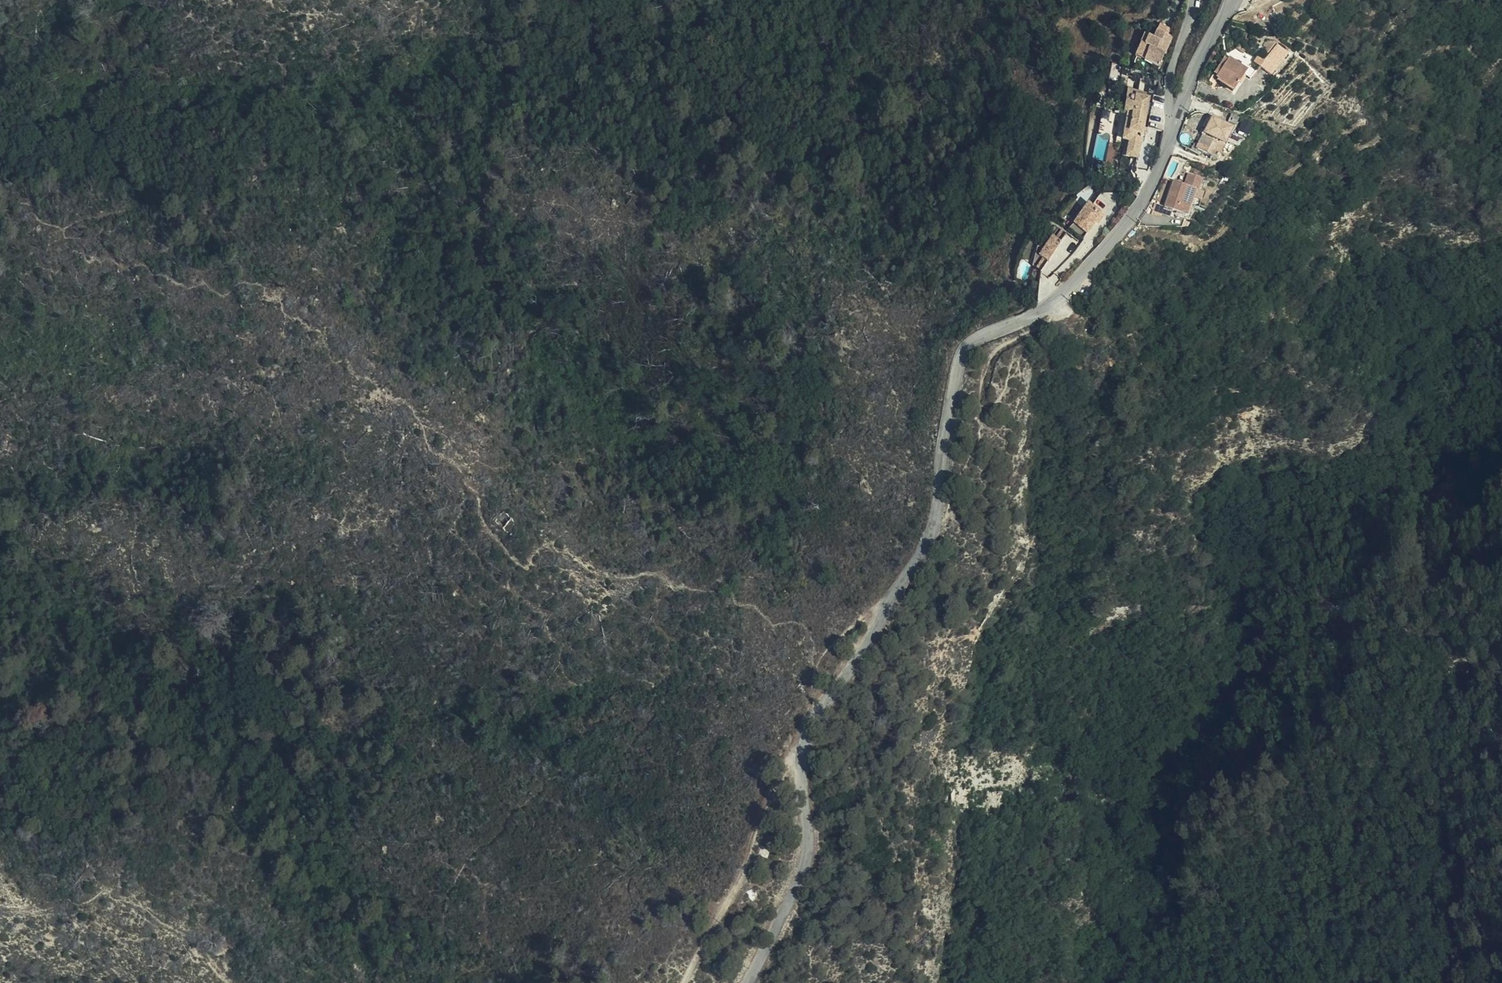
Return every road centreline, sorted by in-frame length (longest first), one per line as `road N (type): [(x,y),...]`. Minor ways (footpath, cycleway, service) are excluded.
road 1 (unclassified): [(748,982),(800,887),(816,833),(820,737),(933,532),(961,356),(1057,297),(1092,262),(1159,161),(1173,116)]
road 2 (track): [(684,982),(744,871),(827,655),(898,593)]
road 3 (unclassified): [(1173,116),(1234,0)]
road 4 (residential): [(1193,0),(1165,84),(1173,116)]

